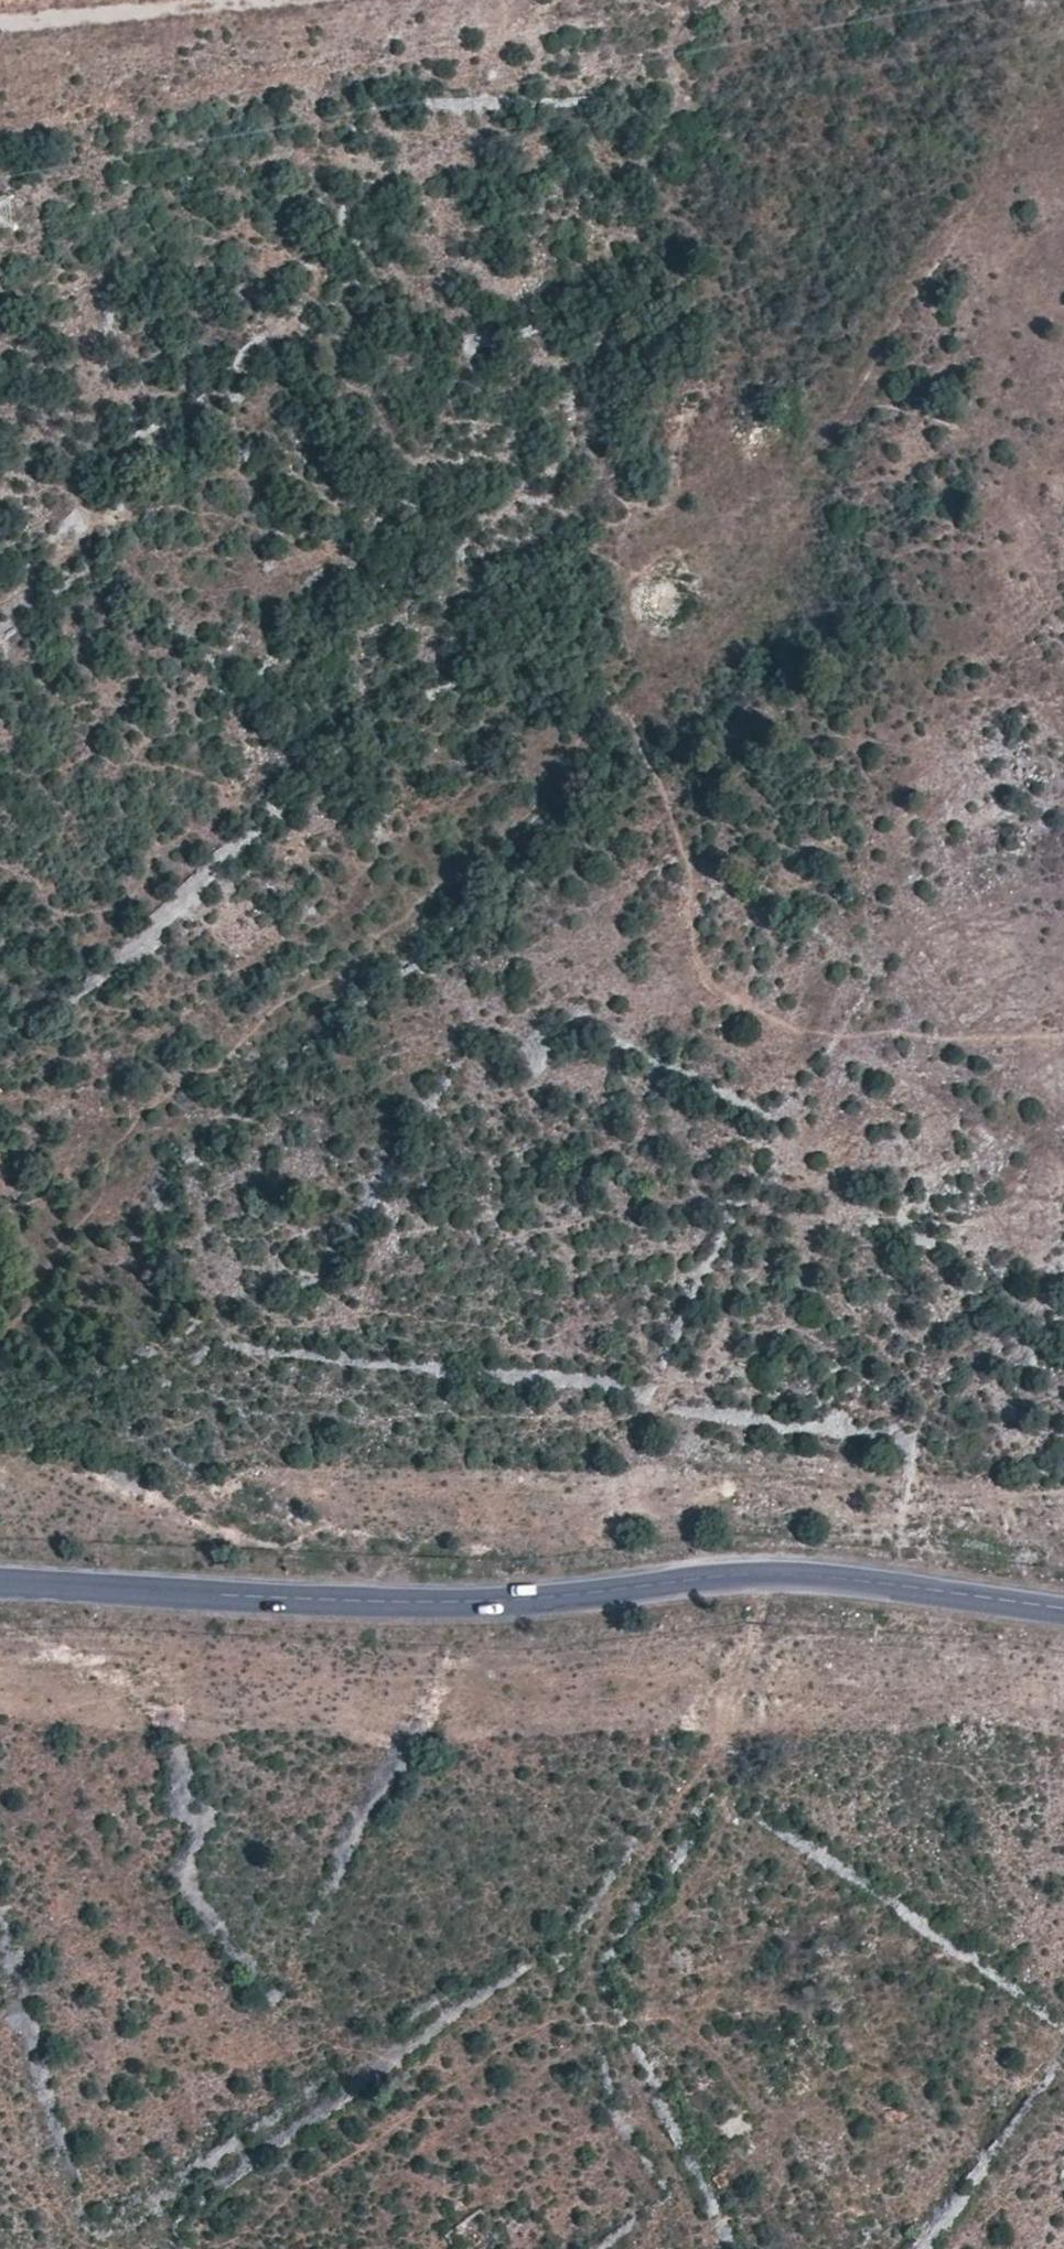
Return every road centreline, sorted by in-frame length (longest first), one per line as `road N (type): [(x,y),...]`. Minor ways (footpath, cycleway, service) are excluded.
road 1 (primary): [(1063,1608),(819,1575),(450,1603),(0,1582)]
road 2 (track): [(0,19),(160,0)]

